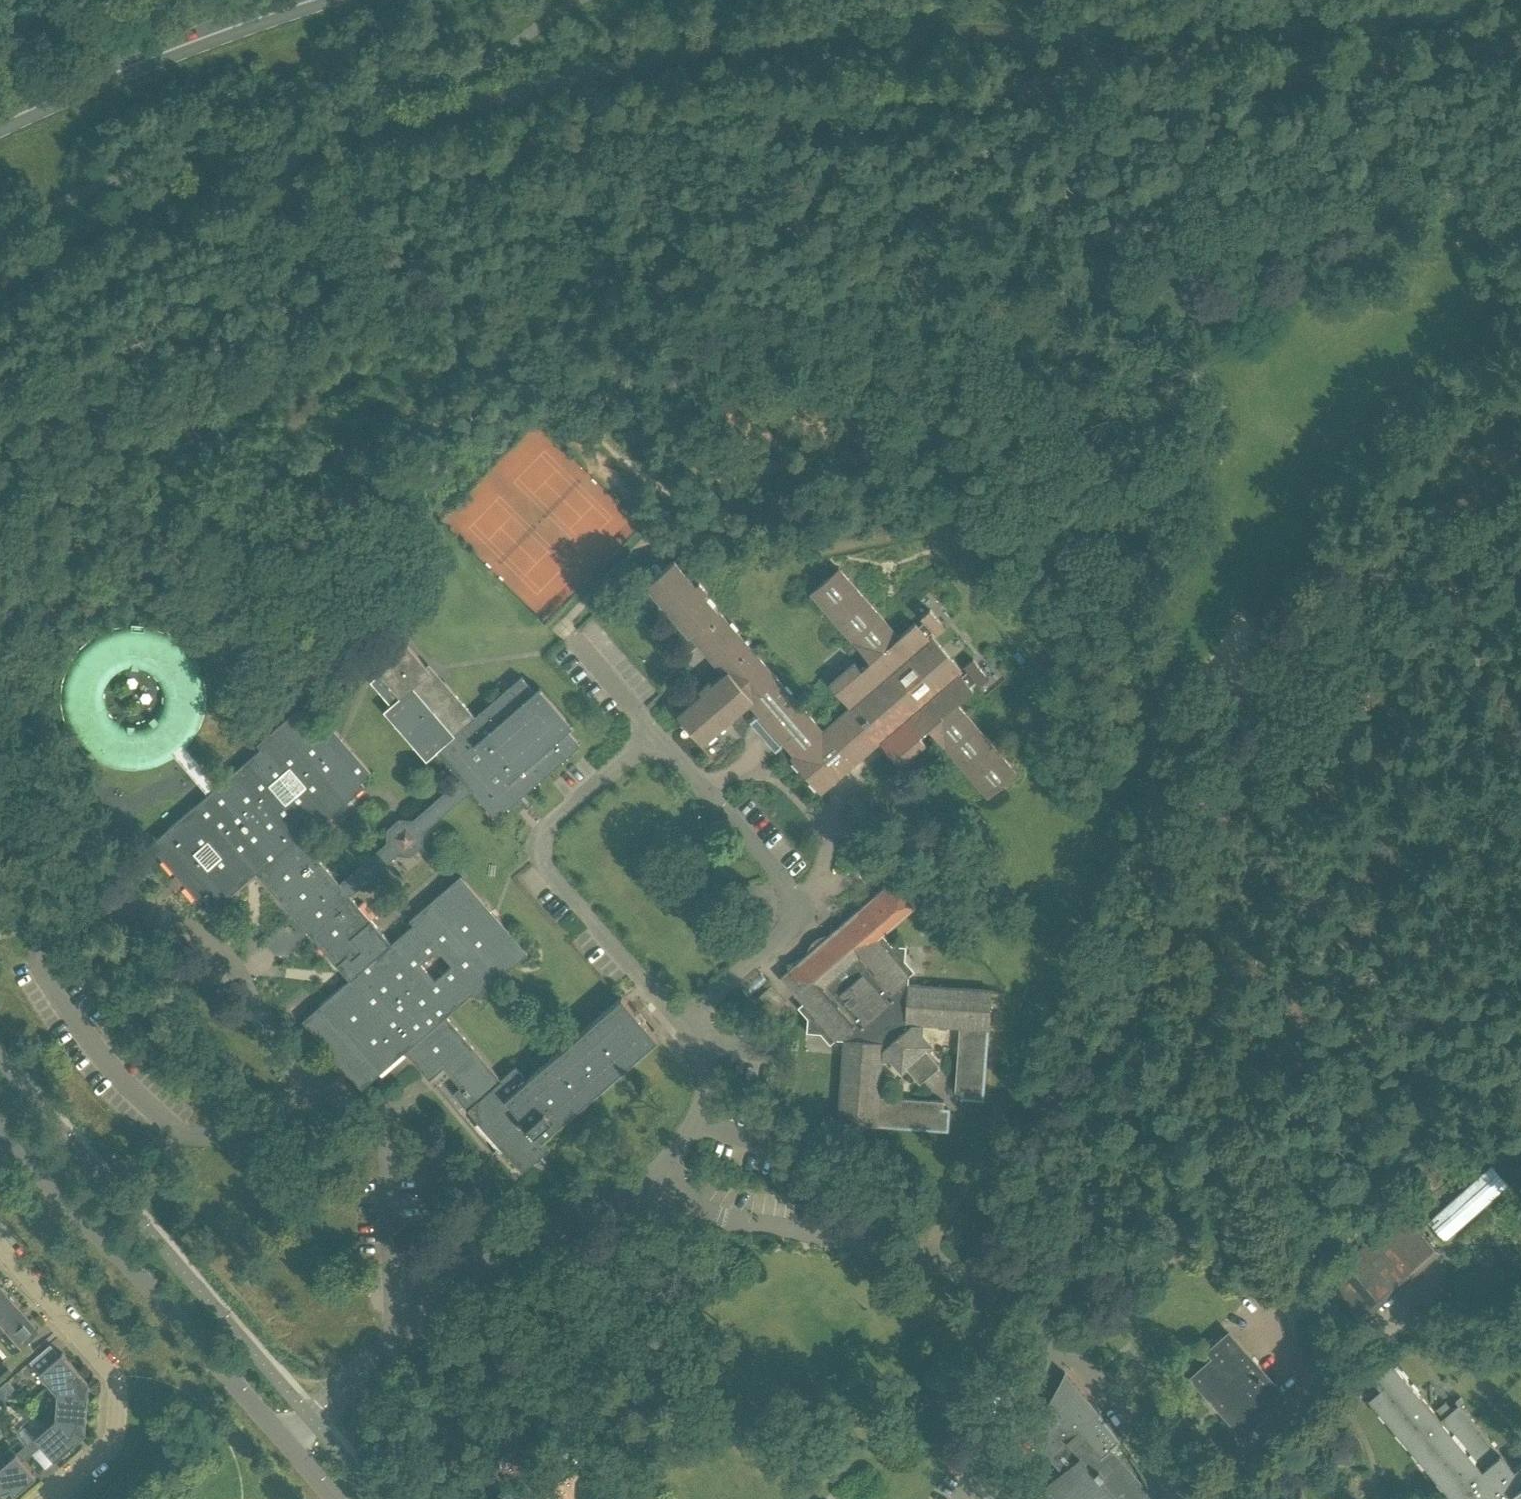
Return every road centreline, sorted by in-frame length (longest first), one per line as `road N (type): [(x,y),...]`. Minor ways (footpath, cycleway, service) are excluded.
road 1 (residential): [(333,1498),(0,1126)]
road 2 (secondary): [(0,125),(82,82),(313,0)]
road 3 (residential): [(0,1248),(114,1380),(109,1444),(48,1498)]

